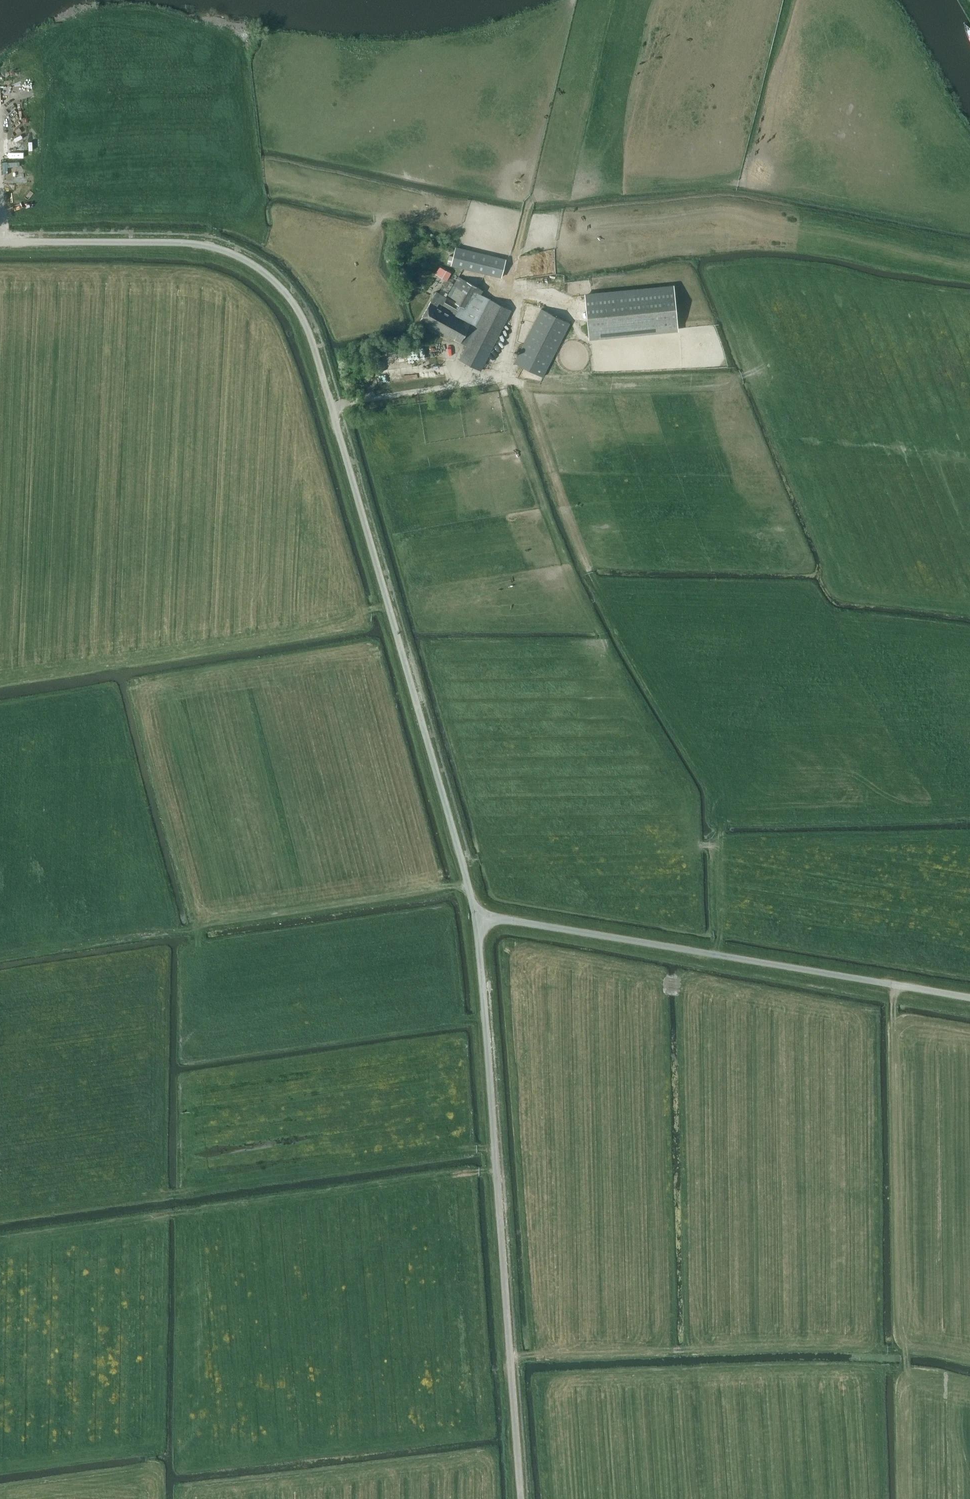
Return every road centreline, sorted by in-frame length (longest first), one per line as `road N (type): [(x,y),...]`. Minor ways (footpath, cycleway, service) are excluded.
road 1 (unclassified): [(476,915),(327,390),(295,306),(255,265),(204,245),(0,241)]
road 2 (unclassified): [(521,1498),(476,915)]
road 3 (unclassified): [(969,998),(476,915)]

